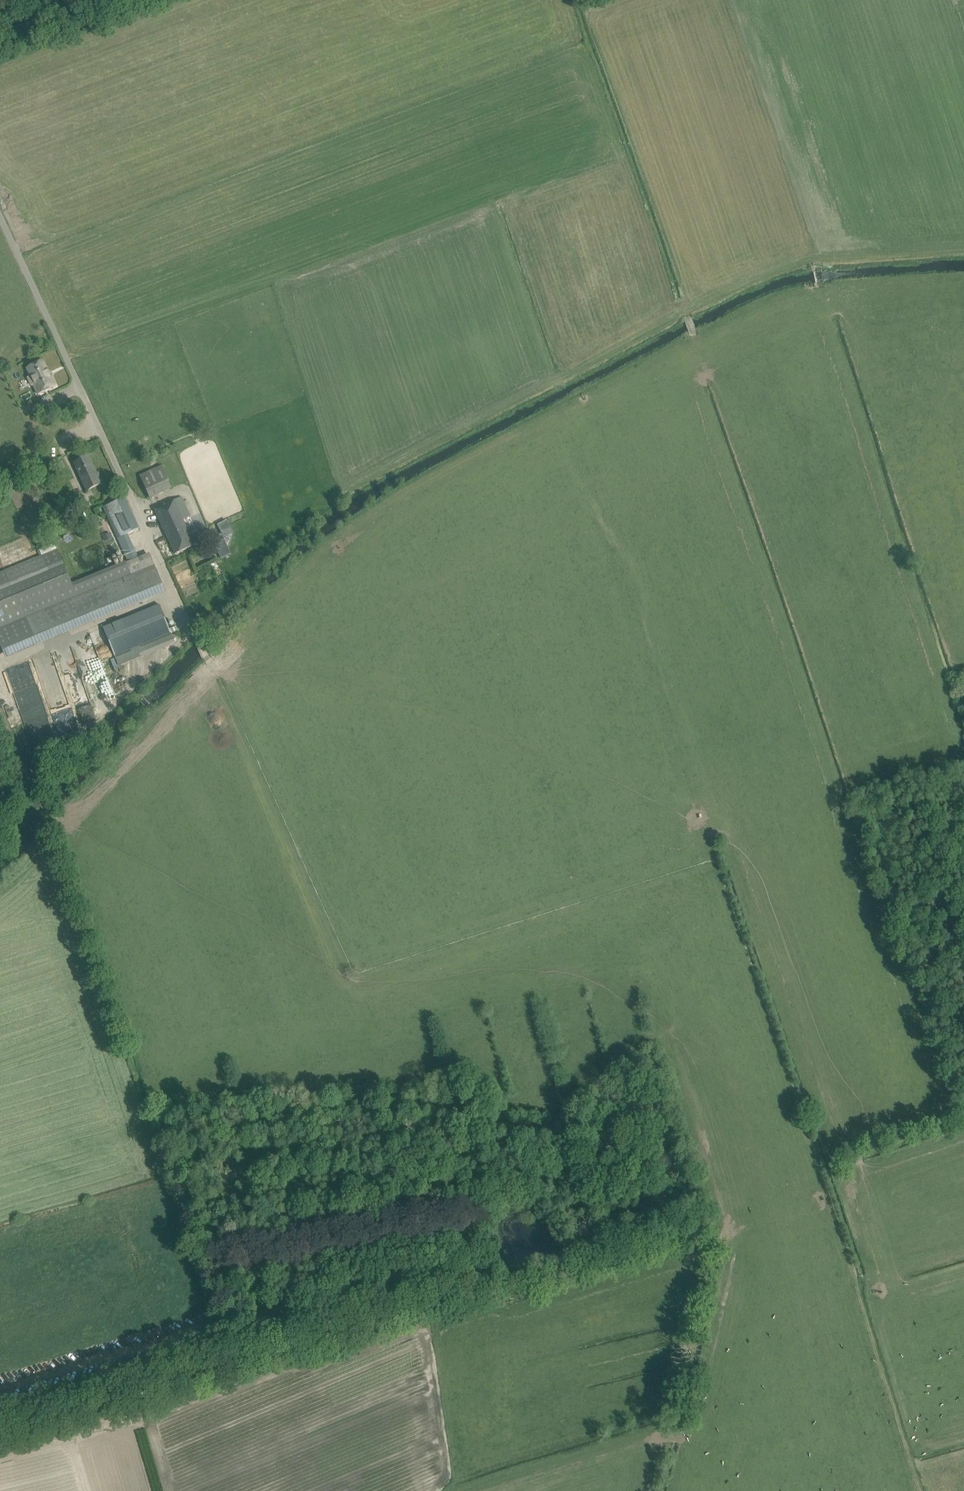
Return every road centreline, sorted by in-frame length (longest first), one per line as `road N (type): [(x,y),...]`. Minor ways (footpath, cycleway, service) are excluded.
road 1 (unclassified): [(192,627),(0,217)]

